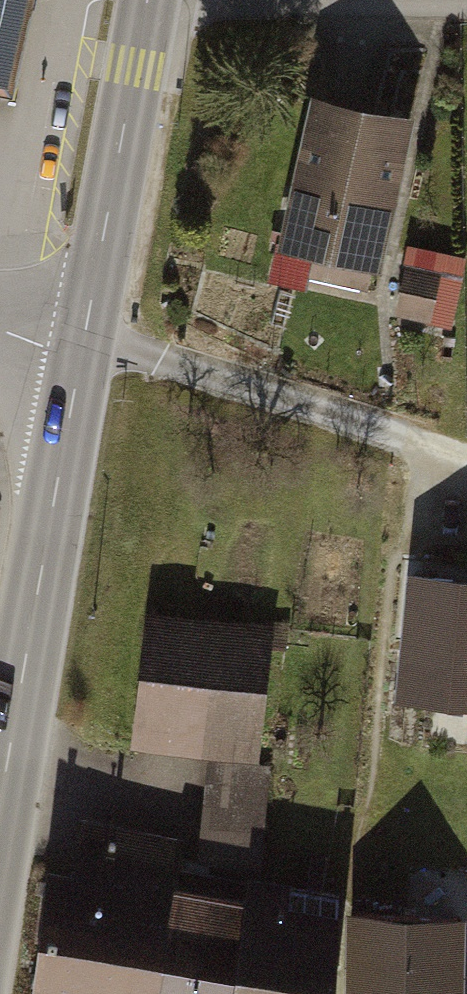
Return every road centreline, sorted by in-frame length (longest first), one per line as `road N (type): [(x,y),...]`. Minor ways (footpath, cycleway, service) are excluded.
road 1 (secondary): [(82,350),(0,814)]
road 2 (track): [(82,350),(115,350),(466,460)]
road 3 (secondary): [(148,0),(82,350)]
road 4 (residential): [(466,3),(185,0)]

